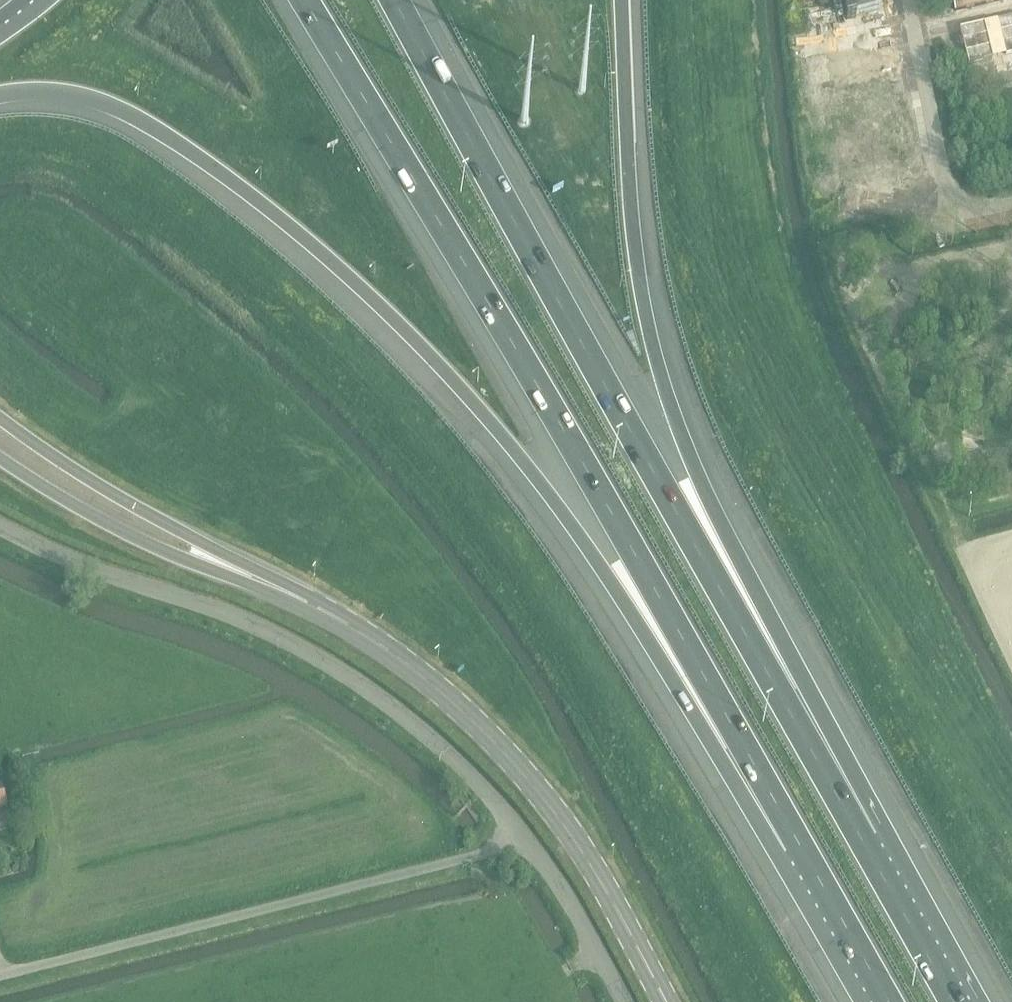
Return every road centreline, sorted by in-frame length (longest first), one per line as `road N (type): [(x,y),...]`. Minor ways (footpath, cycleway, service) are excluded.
road 1 (motorway): [(0,97),(63,94),(130,115),(320,252),(510,443),(801,843)]
road 2 (motorway): [(307,0),(801,843)]
road 3 (motorway): [(865,839),(394,0)]
road 4 (motorway): [(865,839),(663,382),(631,218),(621,0)]
road 5 (unclassified): [(619,1001),(528,842),(395,706),(260,620),(95,567),(0,523)]
road 6 (secondary): [(668,1001),(560,814),(502,745),(409,665),(320,610),(232,569)]
road 7 (secondary): [(232,569),(0,415)]
road 8 (secondary): [(0,455),(140,539),(232,569)]
road 9 (motorway): [(956,1001),(865,839)]
road 10 (motorway): [(801,843),(890,1001)]

